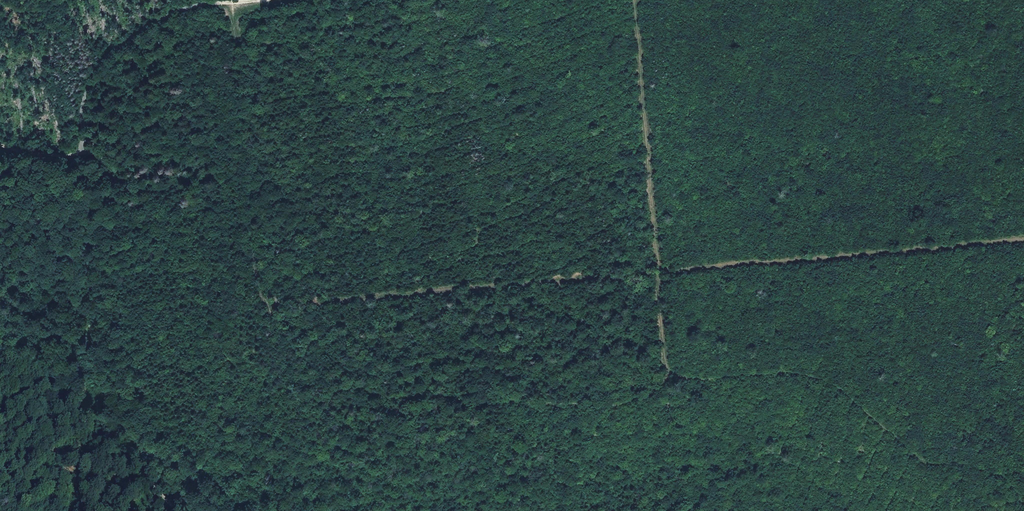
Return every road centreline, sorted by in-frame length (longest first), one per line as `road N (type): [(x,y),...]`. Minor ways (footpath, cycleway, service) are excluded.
road 1 (track): [(676,374),(609,405),(357,390),(296,354),(268,303)]
road 2 (track): [(90,158),(80,124),(83,98),(109,59),(162,18),(235,4)]
road 3 (track): [(99,364),(91,277),(109,183),(90,158)]
road 4 (track): [(178,510),(121,439),(99,364)]

